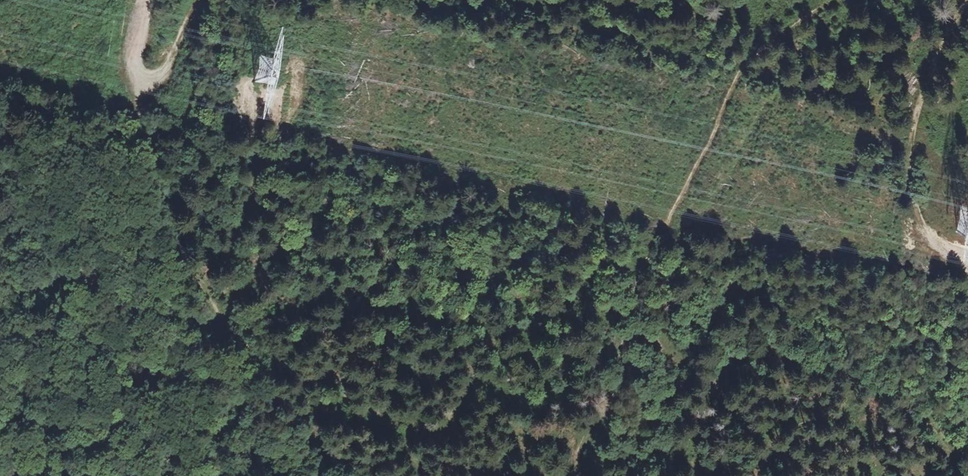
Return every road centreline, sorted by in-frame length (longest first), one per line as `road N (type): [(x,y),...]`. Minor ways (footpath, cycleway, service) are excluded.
road 1 (track): [(967,271),(928,237),(905,191),(924,85),(963,0)]
road 2 (track): [(205,0),(166,84),(147,93),(137,74),(143,0)]

